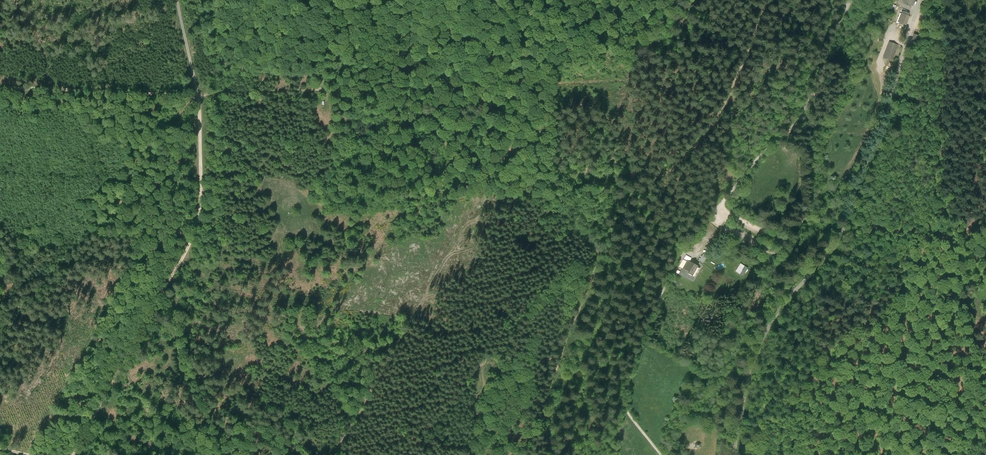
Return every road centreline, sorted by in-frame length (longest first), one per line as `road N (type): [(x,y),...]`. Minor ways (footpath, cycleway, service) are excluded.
road 1 (track): [(0,88),(198,96),(736,78)]
road 2 (track): [(771,0),(723,108),(686,155),(662,175),(609,173),(590,185),(575,225),(595,265),(549,389),(546,454)]
road 3 (track): [(933,0),(941,144),(935,195),(985,257)]

